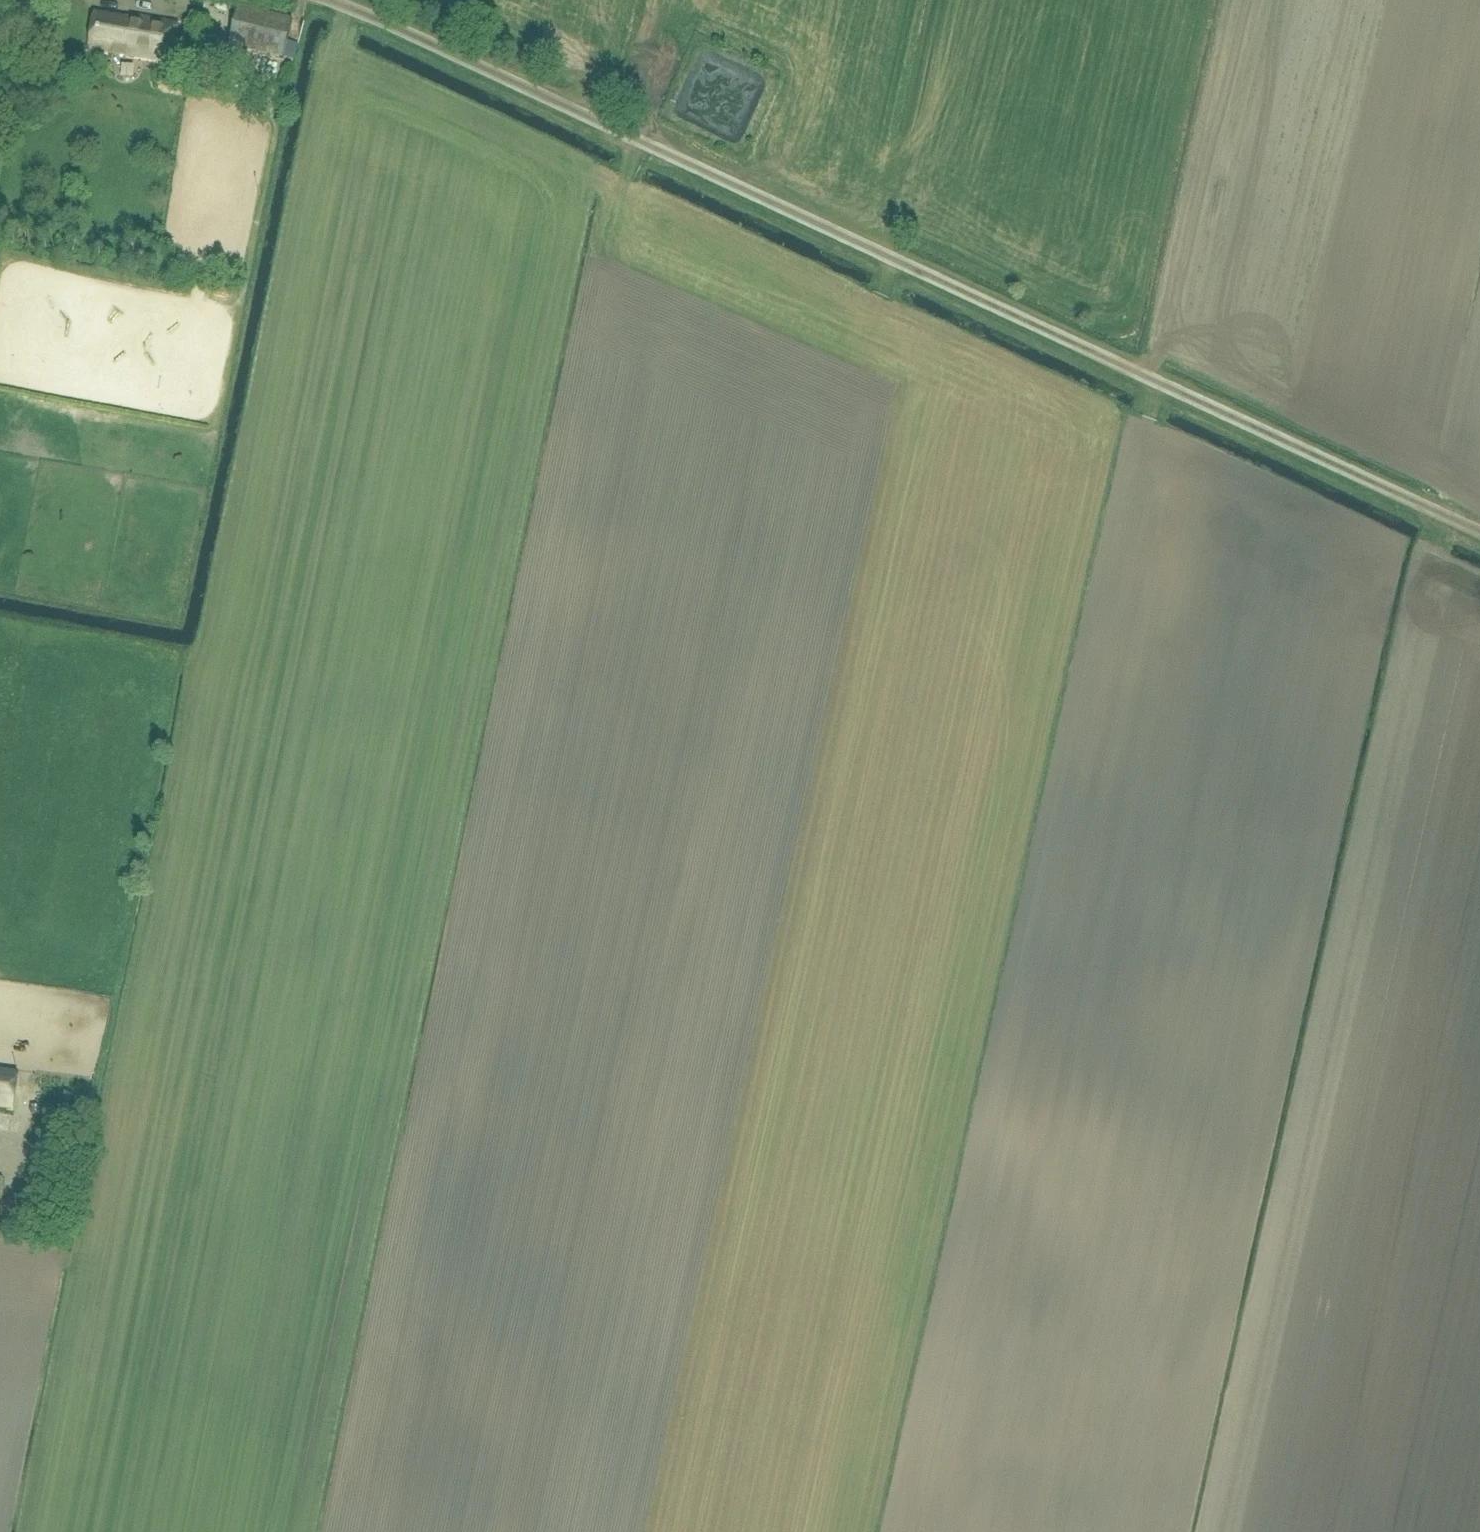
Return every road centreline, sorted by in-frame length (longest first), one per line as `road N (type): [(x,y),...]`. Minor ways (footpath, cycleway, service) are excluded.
road 1 (track): [(326,0),(727,179),(1479,534)]

